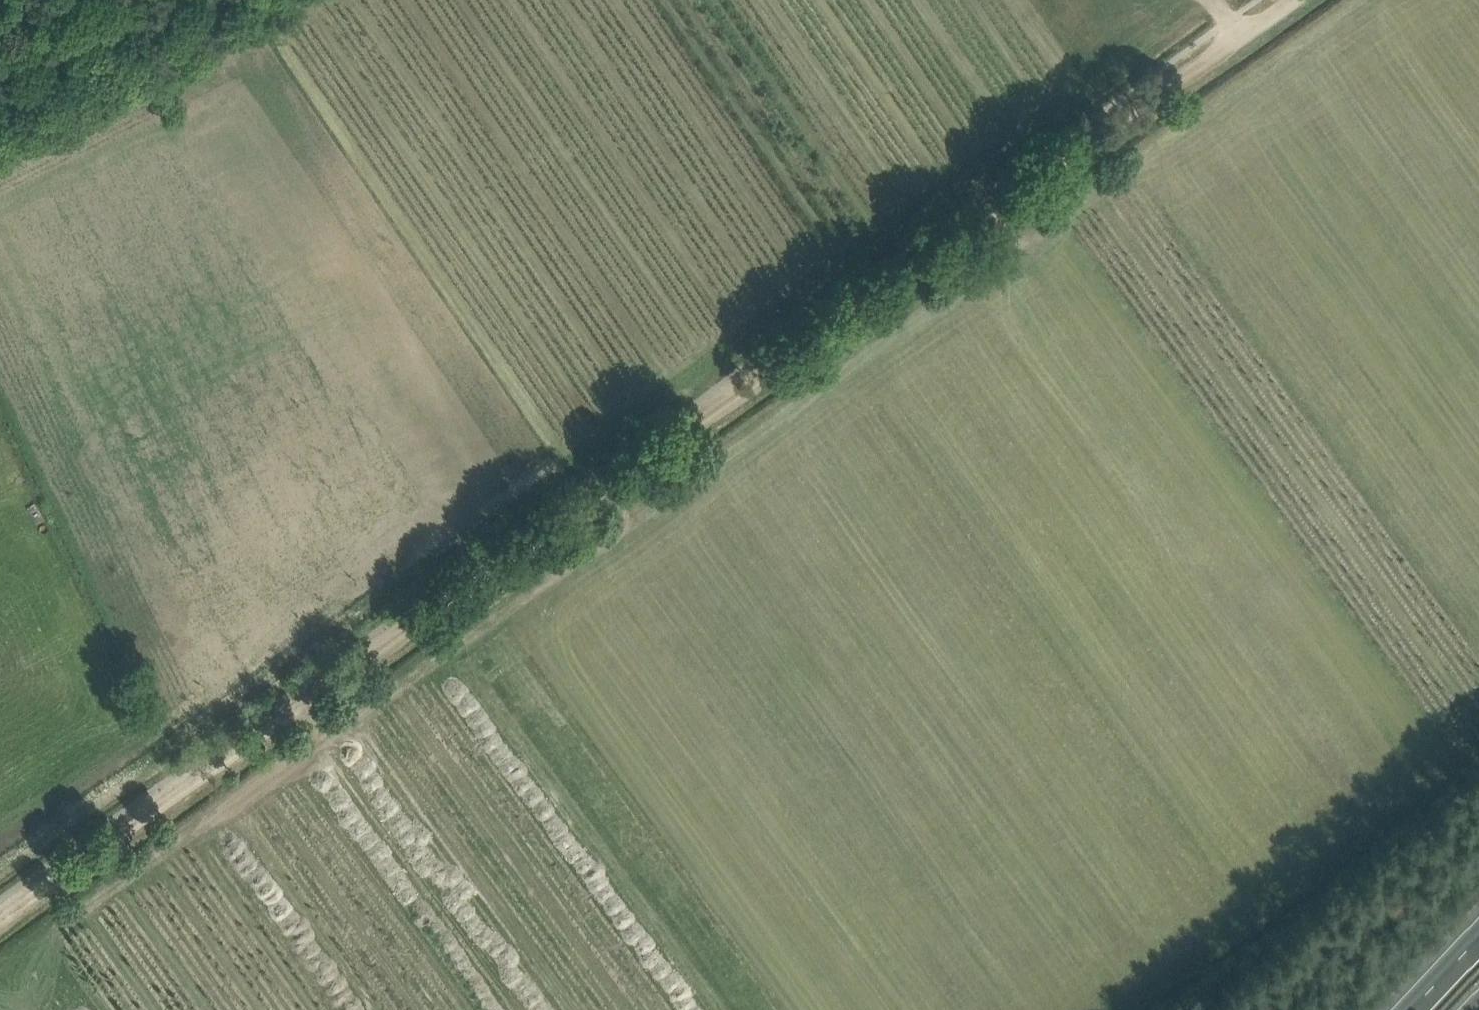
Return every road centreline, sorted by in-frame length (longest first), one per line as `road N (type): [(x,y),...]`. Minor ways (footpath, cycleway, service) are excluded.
road 1 (track): [(0,920),(1301,0)]

